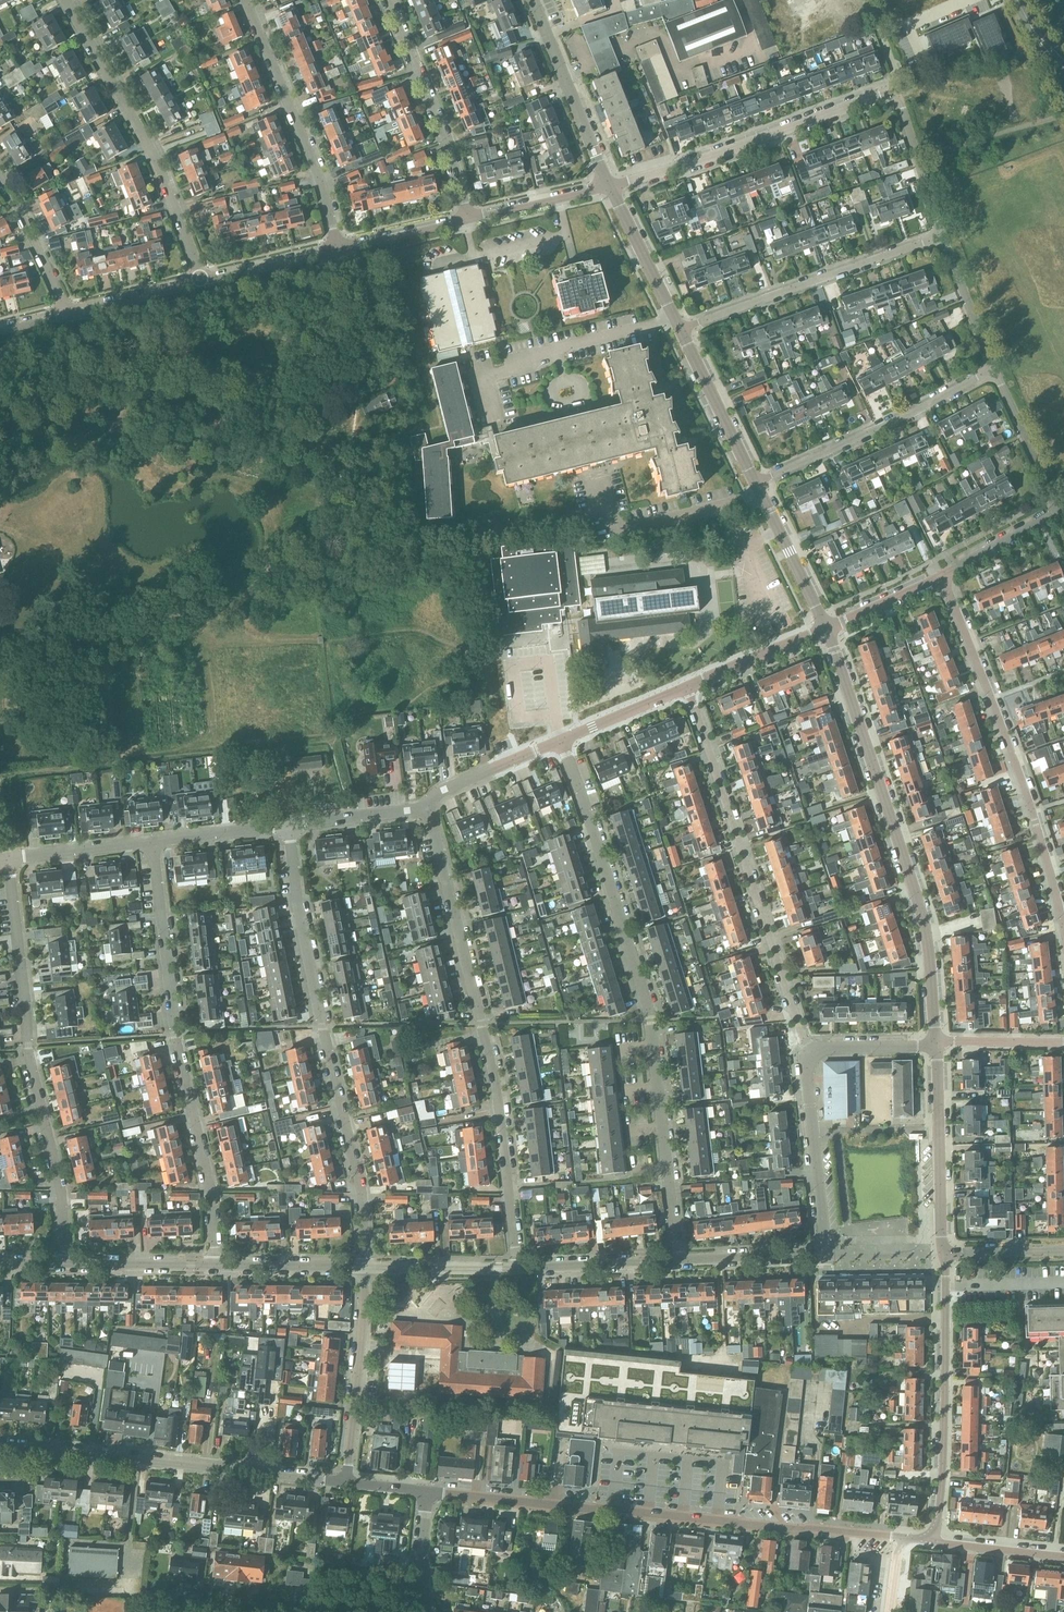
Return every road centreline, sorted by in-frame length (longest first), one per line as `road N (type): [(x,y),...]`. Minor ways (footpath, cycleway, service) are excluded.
road 1 (residential): [(676,1261),(637,975),(563,741)]
road 2 (unclassified): [(901,1535),(426,1490)]
road 3 (residential): [(515,1268),(492,1070),(428,807)]
road 4 (residential): [(363,1267),(358,1171),(308,974),(289,825)]
road 5 (residential): [(934,1044),(930,937),(825,629)]
road 6 (residential): [(213,1264),(209,1174),(185,1085),(154,841)]
road 7 (residential): [(58,1263),(63,1193),(29,1044),(10,857)]
road 8 (residential): [(1063,942),(1019,770),(942,574)]
road 9 (residential): [(809,1053),(684,686)]
road 10 (unclassified): [(347,1483),(0,1446)]
road 11 (unclassified): [(676,1261),(823,1253),(809,1053)]
road 12 (residential): [(202,283),(154,149),(66,0)]
road 13 (residential): [(608,186),(896,90)]
road 14 (unclassified): [(942,1251),(937,1538)]
road 15 (residential): [(677,327),(941,235)]
road 16 (residential): [(339,251),(308,142),(246,0)]
road 17 (residential): [(754,483),(996,369)]
road 18 (residential): [(468,219),(448,142),(390,0)]
road 19 (residential): [(347,1483),(363,1267)]
road 20 (unclassified): [(942,1251),(934,1044)]
road 21 (residential): [(608,186),(533,0)]
road 22 (residential): [(754,483),(677,327)]
road 23 (residential): [(825,629),(754,483)]
road 24 (residential): [(996,369),(1056,498),(1054,517)]
road 25 (unclassified): [(515,1268),(676,1261)]
road 26 (residential): [(67,314),(0,170)]
road 27 (residential): [(677,327),(608,186)]
road 28 (unclassified): [(58,1263),(213,1264)]
road 29 (residential): [(684,686),(825,629)]
road 30 (unclassified): [(363,1267),(515,1268)]
road 31 (residential): [(428,807),(446,789),(563,741)]
road 32 (residential): [(896,90),(941,235)]
road 33 (unclassified): [(213,1264),(363,1267)]
road 34 (residential): [(10,857),(154,841)]
road 35 (residential): [(941,235),(996,369)]
road 36 (residential): [(468,219),(608,186)]
road 37 (residential): [(202,283),(339,251)]
road 38 (residential): [(289,825),(428,807)]
road 39 (residential): [(67,314),(202,283)]
road 40 (residential): [(154,841),(289,825)]
road 41 (residential): [(563,741),(684,686)]
road 42 (residential): [(339,251),(468,219)]
road 43 (residential): [(825,629),(942,574)]
road 44 (residential): [(934,1044),(1063,1045)]
road 45 (unclassified): [(1063,1553),(937,1538)]
road 46 (residential): [(942,574),(1054,517)]
road 47 (unclassified): [(934,1044),(809,1053)]
road 48 (unclassified): [(429,1611),(420,1566),(426,1490)]
road 49 (unclassified): [(942,1251),(1063,1248)]

